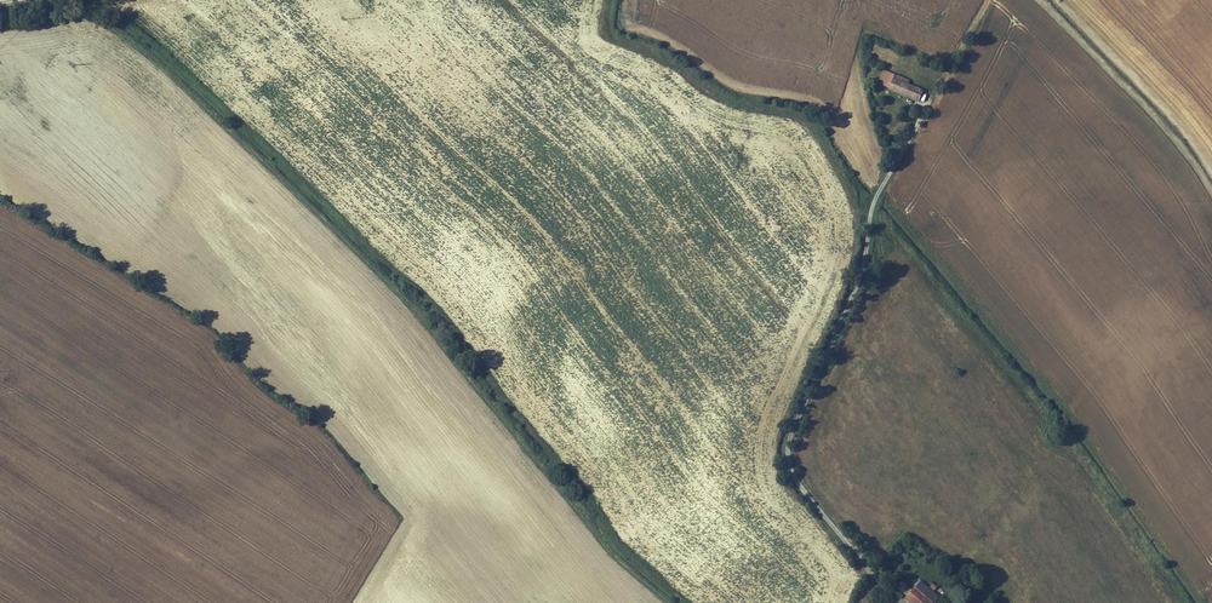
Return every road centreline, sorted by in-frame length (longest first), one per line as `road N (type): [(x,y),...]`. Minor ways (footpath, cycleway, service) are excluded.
road 1 (unclassified): [(900,602),(807,494),(788,450),(851,300),(874,203),(929,102)]

